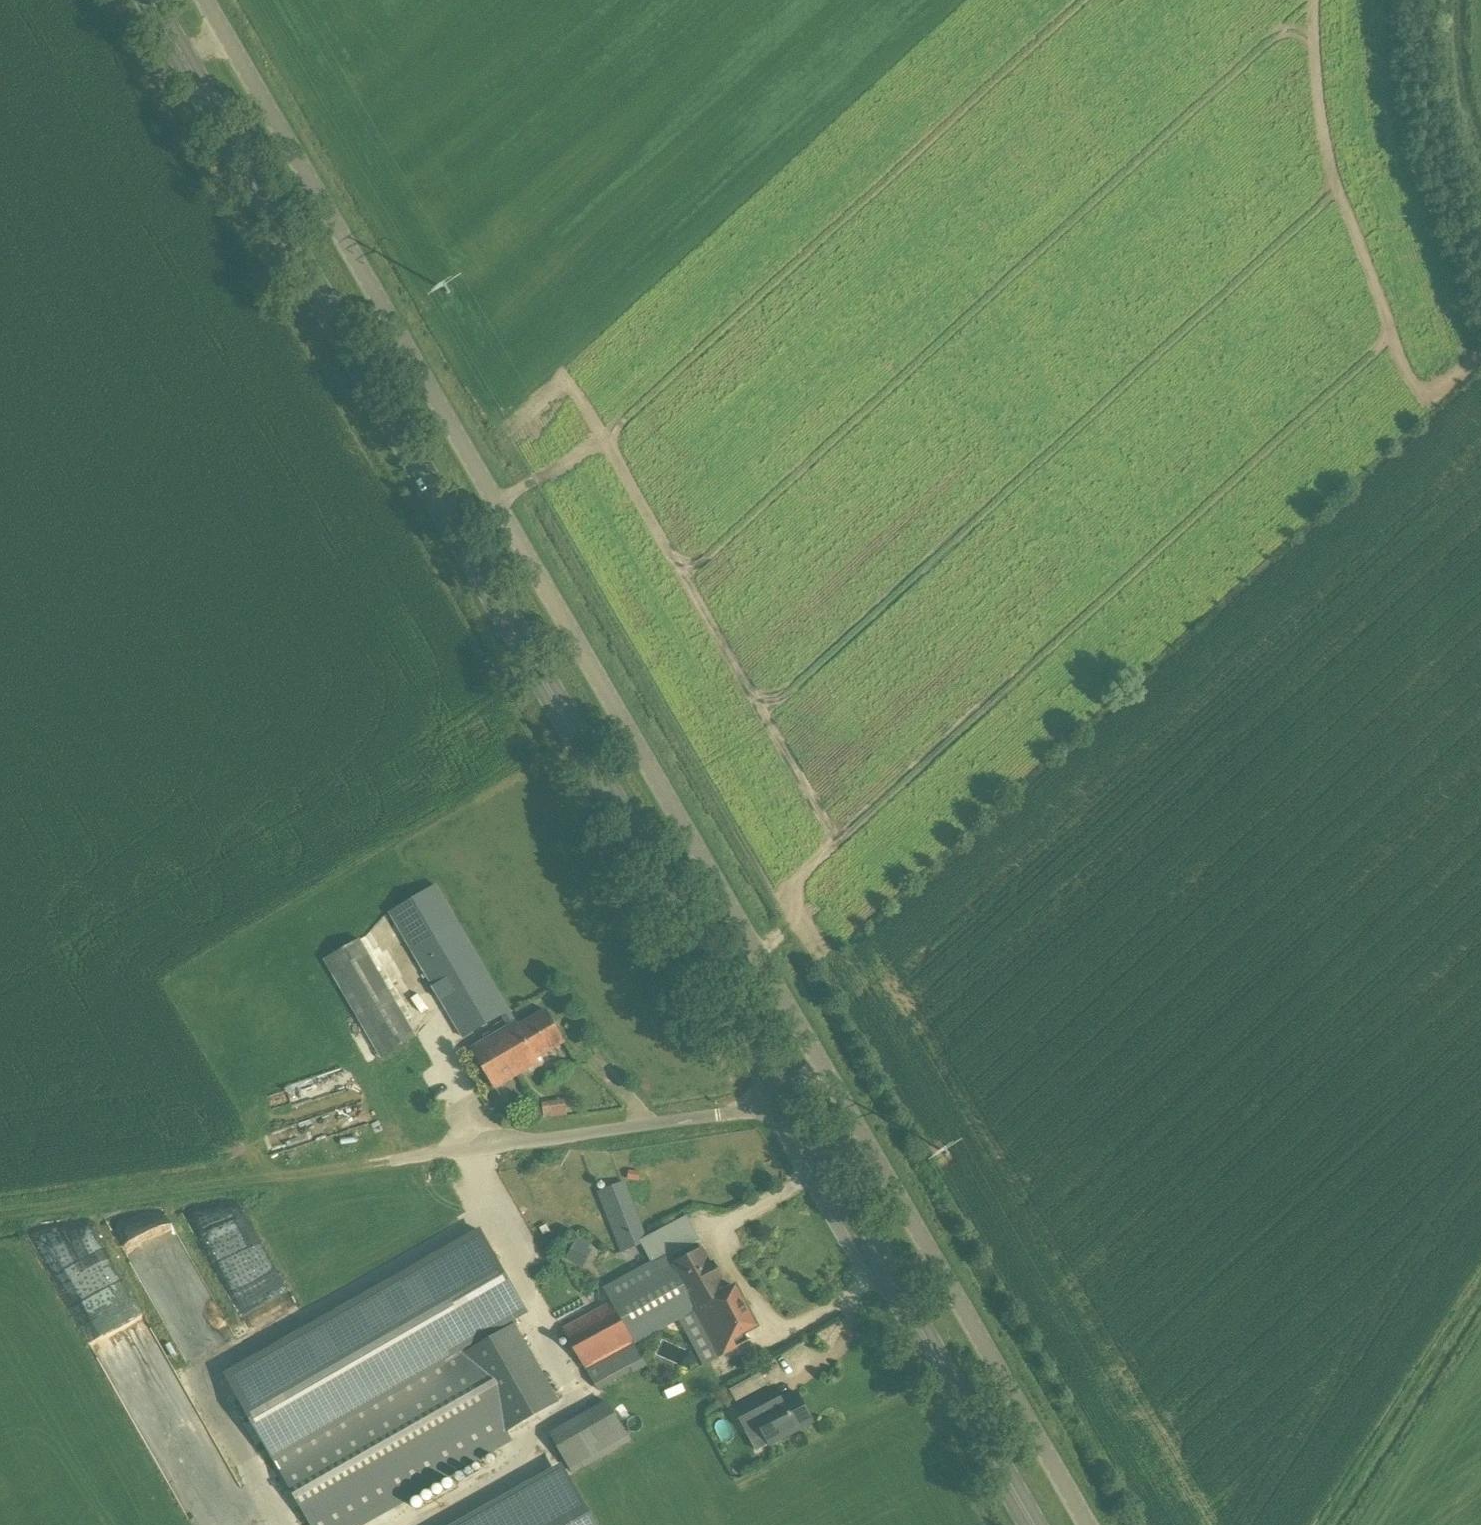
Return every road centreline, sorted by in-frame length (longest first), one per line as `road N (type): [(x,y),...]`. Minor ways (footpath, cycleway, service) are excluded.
road 1 (unclassified): [(1088,1524),(821,1080),(202,0)]
road 2 (primary): [(1031,1524),(149,0)]
road 3 (track): [(129,1196),(0,1214)]

